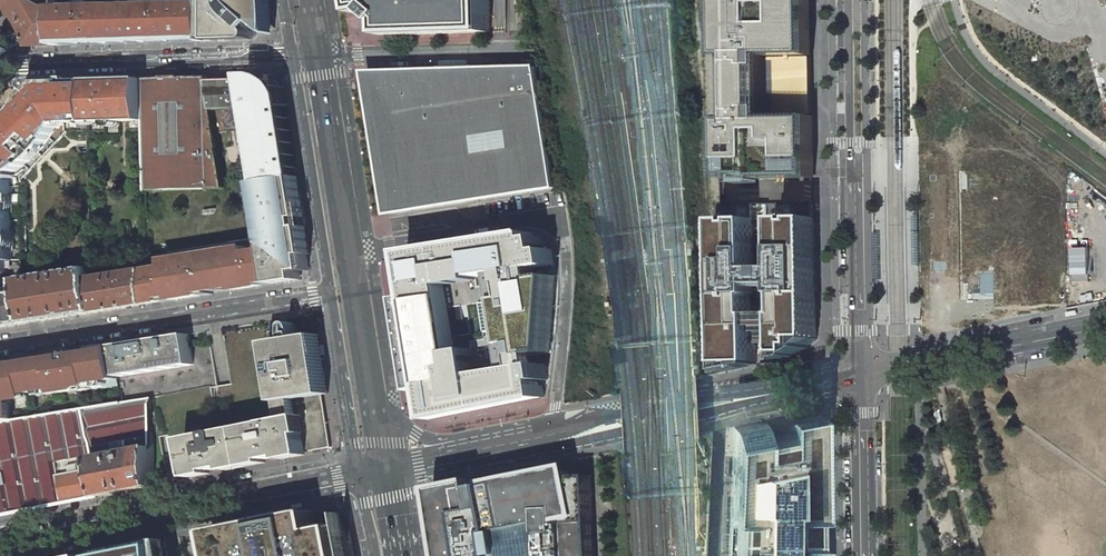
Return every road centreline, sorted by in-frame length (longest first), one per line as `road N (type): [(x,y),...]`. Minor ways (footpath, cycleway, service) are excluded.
road 1 (secondary): [(860,364),(609,407),(385,459)]
road 2 (secondary): [(385,459),(0,534)]
road 3 (residential): [(358,289),(0,344)]
road 4 (residential): [(19,65),(321,56)]
road 5 (secondary): [(860,364),(1105,316)]
road 6 (primary): [(358,289),(321,56)]
road 7 (residential): [(864,555),(860,364)]
road 8 (residential): [(859,179),(860,364)]
road 9 (residential): [(858,6),(849,23),(850,163),(859,179)]
road 10 (residential): [(859,179),(866,143),(866,22),(858,6)]
road 11 (primary): [(385,459),(358,289)]

